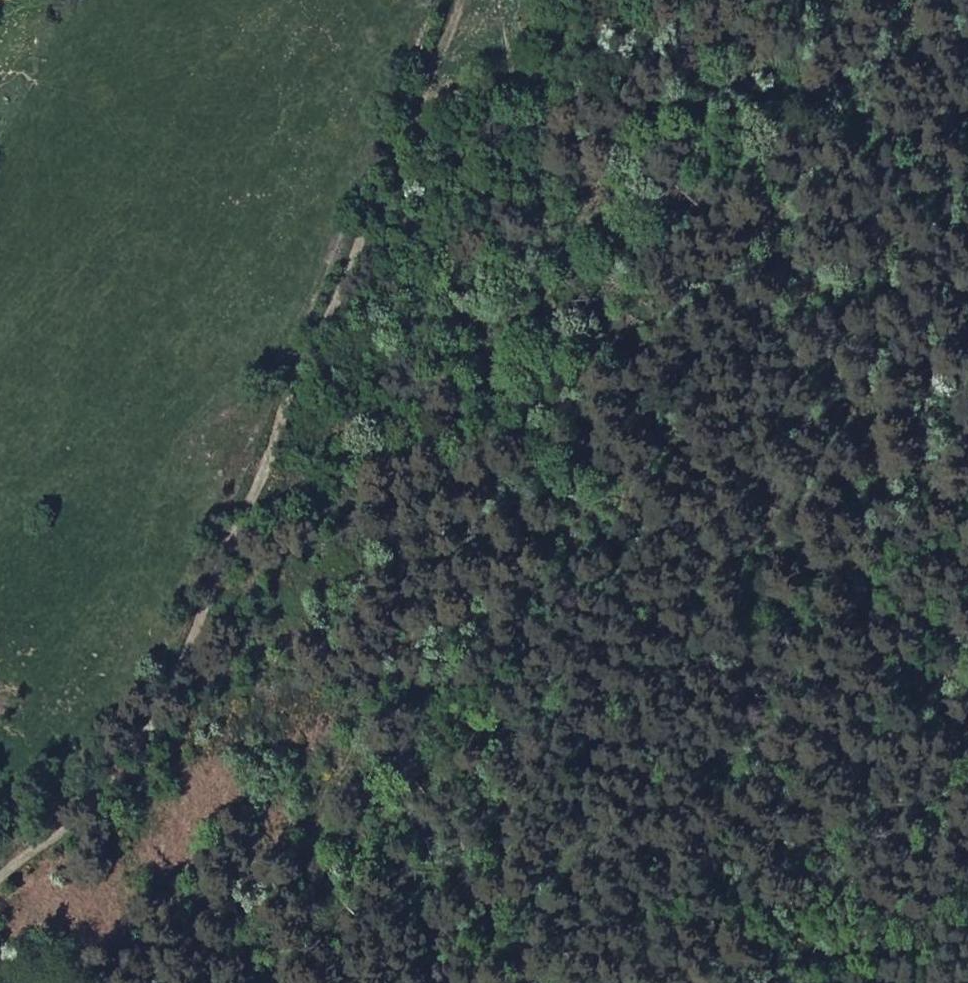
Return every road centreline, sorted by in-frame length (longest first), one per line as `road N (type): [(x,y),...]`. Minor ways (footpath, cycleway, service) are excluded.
road 1 (track): [(454,0),(378,205),(151,732),(104,804),(0,881)]

